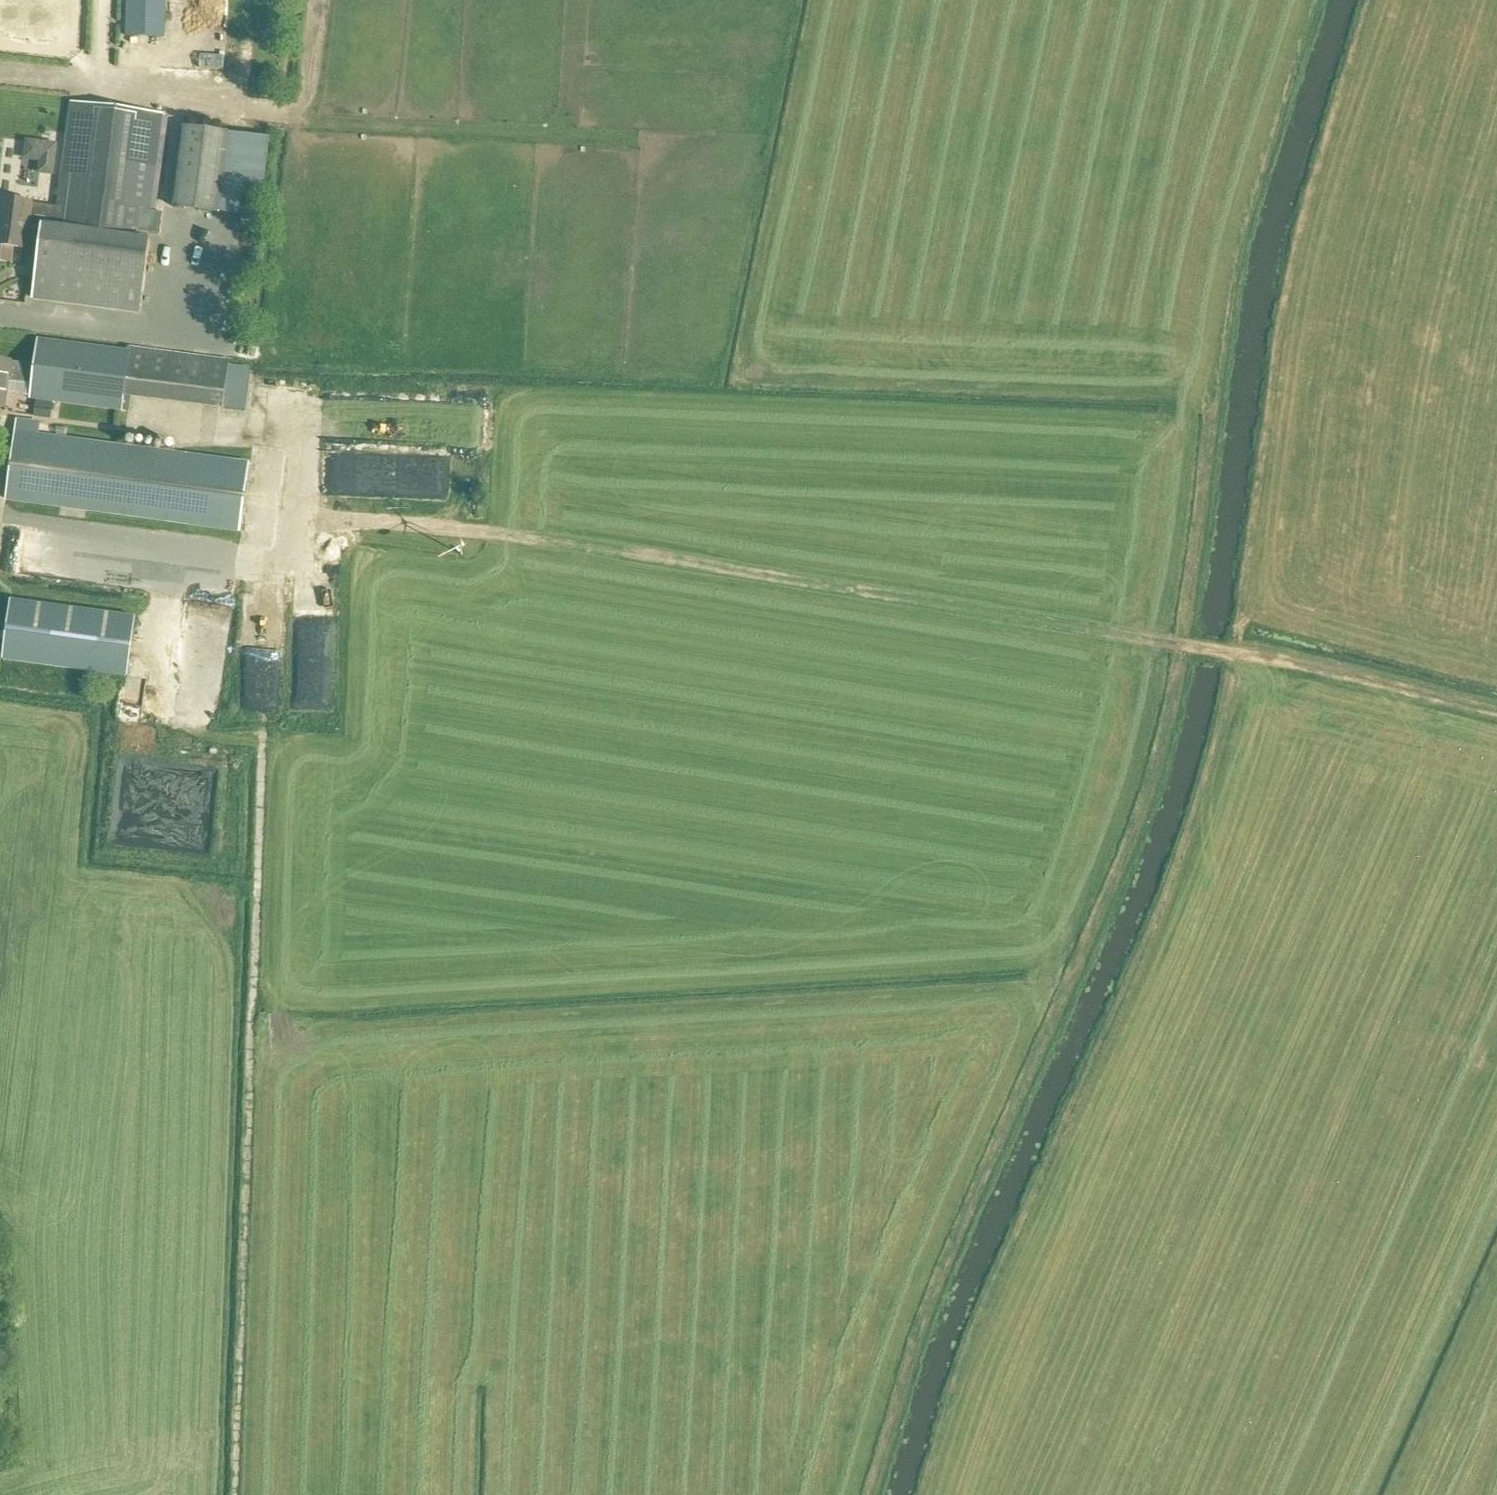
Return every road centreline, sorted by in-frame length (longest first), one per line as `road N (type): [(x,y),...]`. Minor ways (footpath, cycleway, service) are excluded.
road 1 (track): [(881,1494),(960,1246),(1104,929),(1164,776),(1193,640),(1236,301),(1263,179),(1320,0)]
road 2 (track): [(235,1494),(264,741),(194,729),(168,711),(159,656),(174,546)]

